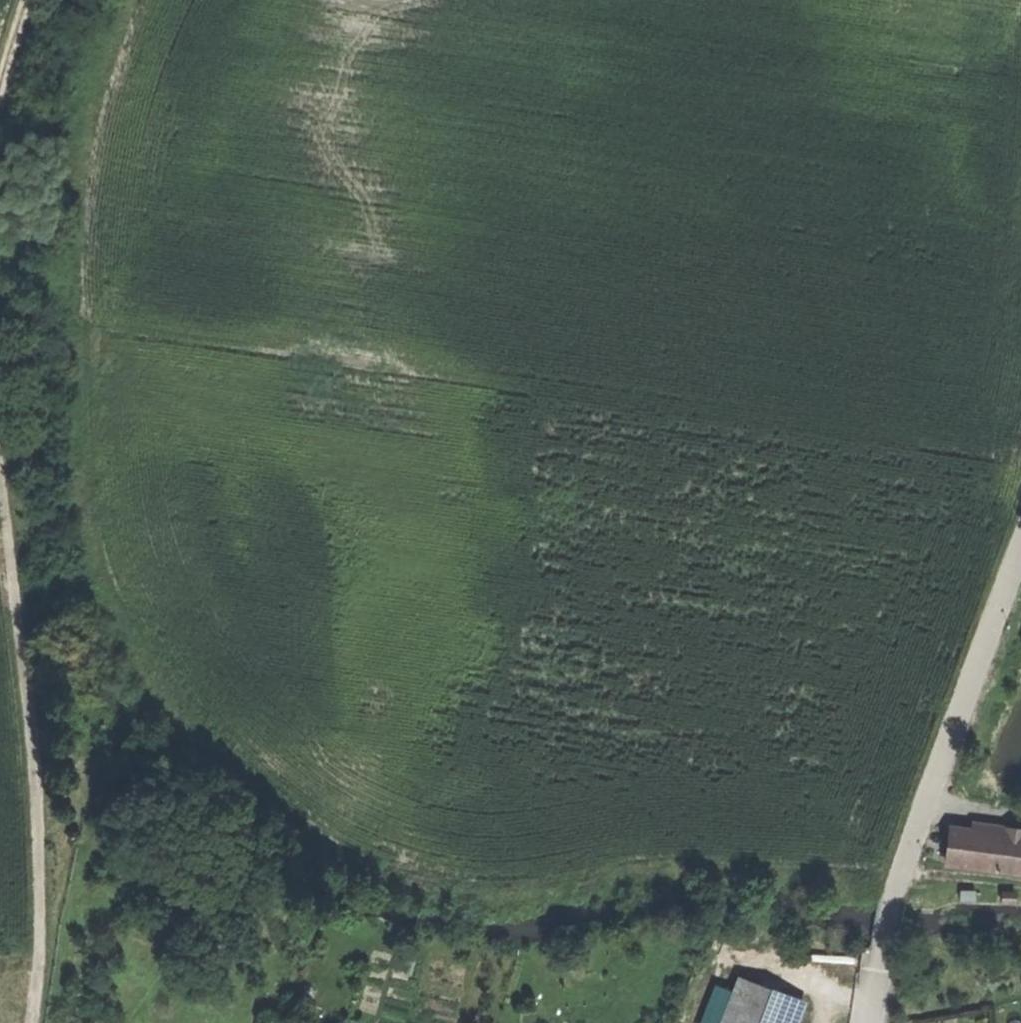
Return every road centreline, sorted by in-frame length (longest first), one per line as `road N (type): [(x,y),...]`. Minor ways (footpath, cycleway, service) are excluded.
road 1 (track): [(0,486),(42,823),(34,1022)]
road 2 (residential): [(1020,547),(898,877),(868,1022)]

